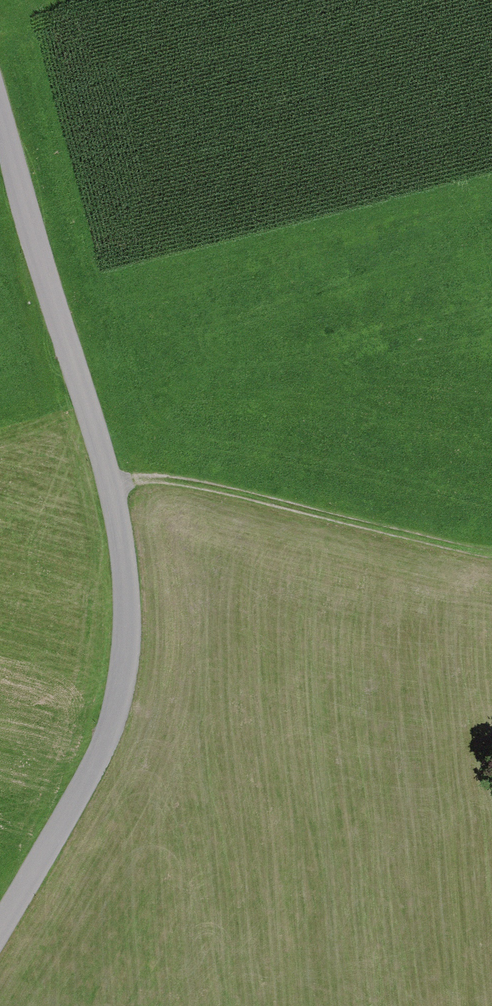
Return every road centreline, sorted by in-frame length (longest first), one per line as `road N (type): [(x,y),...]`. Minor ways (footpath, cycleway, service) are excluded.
road 1 (unclassified): [(0,113),(110,484),(125,550),(128,646),(104,748),(0,930)]
road 2 (track): [(110,484),(191,485),(491,556)]

